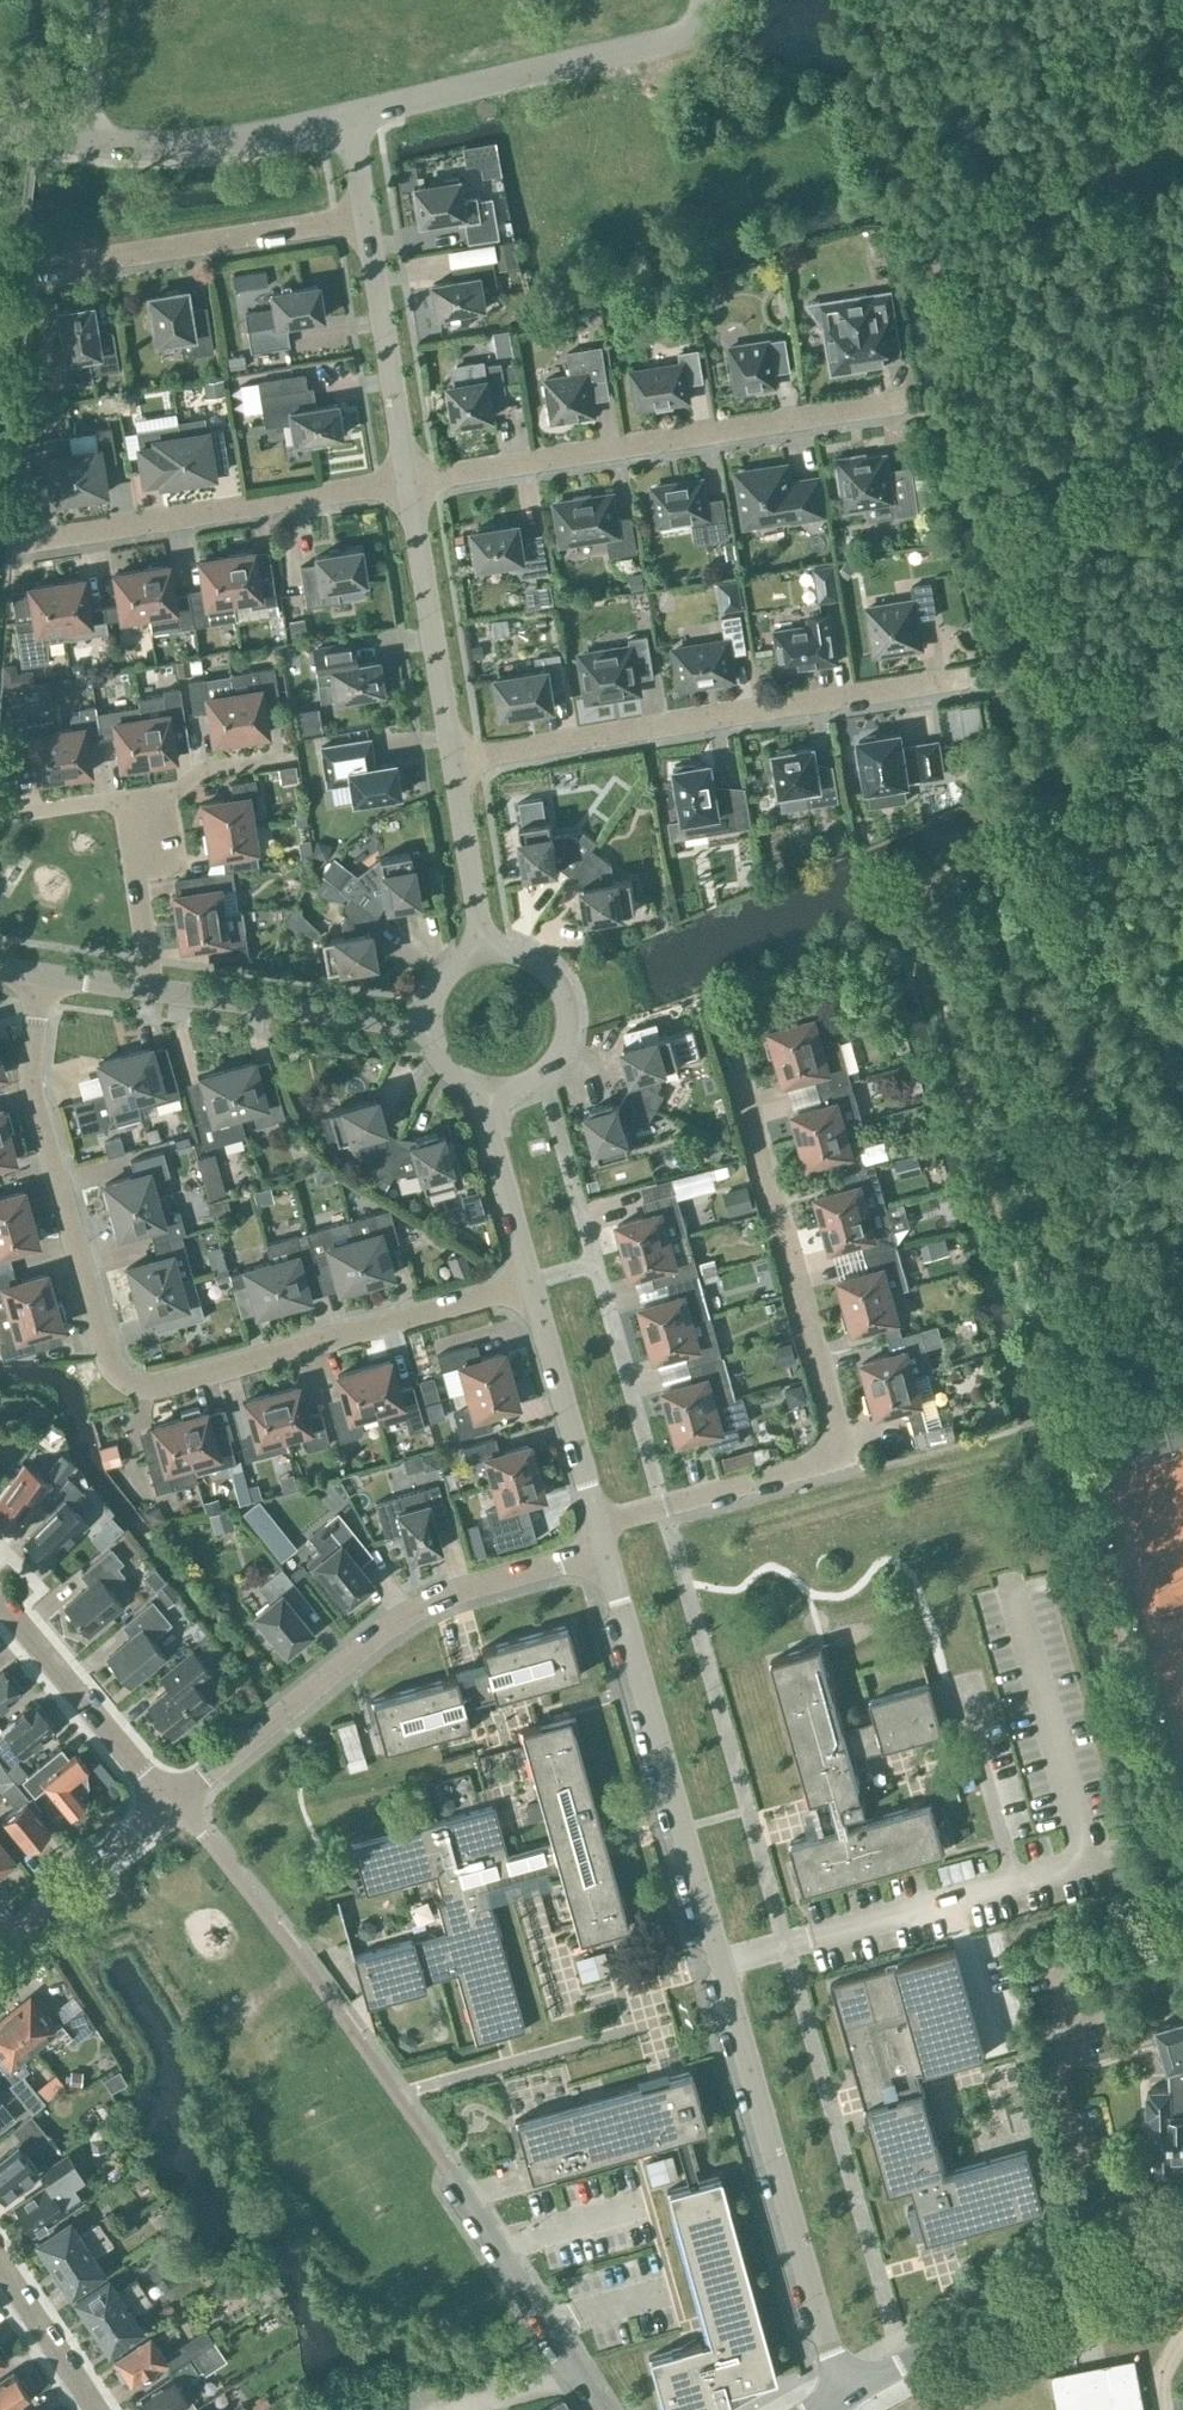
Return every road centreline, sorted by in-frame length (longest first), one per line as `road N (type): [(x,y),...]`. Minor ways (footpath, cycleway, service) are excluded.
road 1 (unclassified): [(851,2392),(825,2340),(606,1550)]
road 2 (residential): [(531,1283),(168,1384),(121,1378),(105,1355),(29,1081),(42,975)]
road 3 (residential): [(599,1524),(843,1456),(724,1024)]
road 4 (residential): [(169,1804),(413,1611),(606,1550)]
road 5 (residential): [(452,759),(954,679)]
road 6 (residential): [(407,481),(901,401)]
road 7 (residential): [(11,544),(407,481)]
road 8 (unclassified): [(345,116),(675,41),(692,31),(704,0)]
road 9 (residential): [(851,2392),(1064,2276),(1120,2261),(1182,2258)]
road 10 (residential): [(31,269),(365,217)]
road 11 (unclassified): [(429,1027),(144,989)]
road 12 (residential): [(452,759),(407,481)]
road 13 (residential): [(599,2409),(453,2183)]
road 14 (residential): [(407,481),(365,217)]
road 15 (residential): [(169,1804),(0,1602)]
road 16 (unclassified): [(87,139),(181,145),(345,116)]
road 17 (unclassified): [(599,1524),(531,1283)]
road 18 (unclassified): [(489,1089),(526,1084),(548,1069),(568,1019),(556,981),(536,961),(483,952)]
road 19 (residential): [(0,1943),(169,1804)]
road 20 (unclassified): [(531,1283),(488,1129),(489,1089)]
road 21 (residential): [(483,952),(452,759)]
road 22 (residential): [(144,989),(148,959),(122,798)]
road 23 (residential): [(122,798),(175,791),(199,772),(296,756)]
road 24 (residential): [(97,2409),(0,2264)]
road 25 (unclassified): [(98,0),(87,139)]
road 26 (residential): [(1,817),(122,798)]

